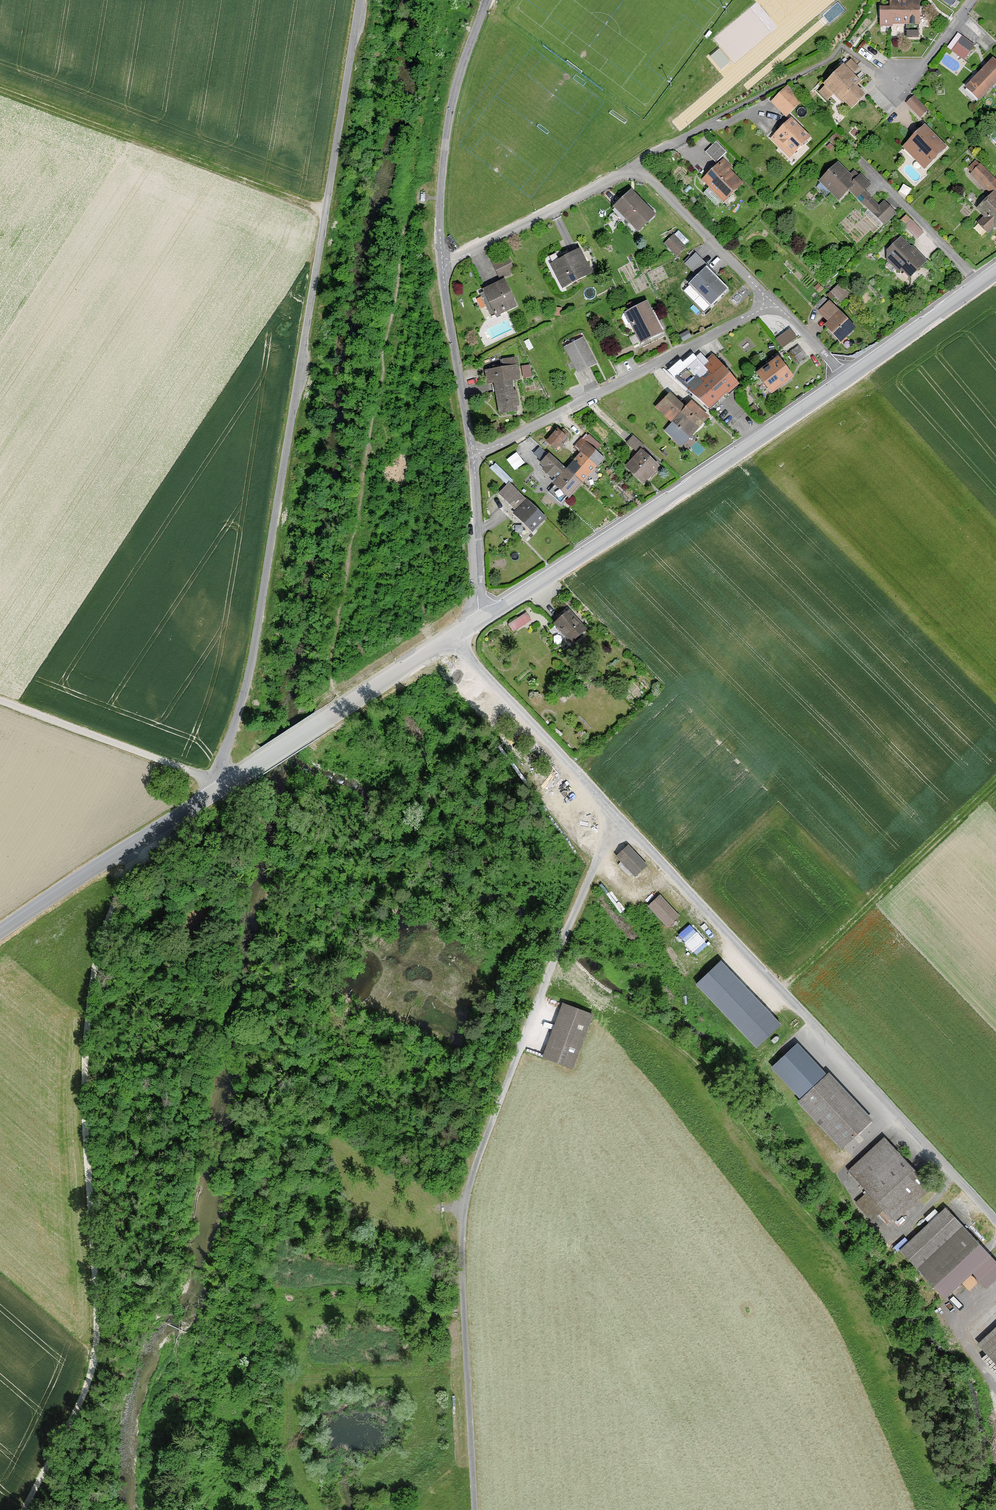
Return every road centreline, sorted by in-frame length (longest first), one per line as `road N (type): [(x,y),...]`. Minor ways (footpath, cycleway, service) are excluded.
road 1 (unclassified): [(995,1221),(450,637)]
road 2 (residential): [(360,0),(253,650),(223,752),(223,785)]
road 3 (track): [(616,813),(467,1192),(463,1315),(475,1509)]
road 4 (track): [(128,847),(130,866),(96,963),(85,1077),(93,1370),(23,1509)]
road 5 (tertiary): [(846,376),(485,616)]
road 6 (residential): [(473,457),(771,303)]
road 7 (tertiary): [(450,637),(223,785)]
road 8 (residential): [(487,0),(453,95),(440,192),(442,264)]
road 9 (tertiary): [(223,785),(0,933)]
road 10 (residential): [(442,264),(631,176)]
road 11 (residential): [(442,264),(473,457)]
road 12 (residential): [(631,176),(656,186),(771,303)]
road 13 (tertiary): [(995,270),(846,376)]
road 14 (residential): [(473,457),(485,616)]

